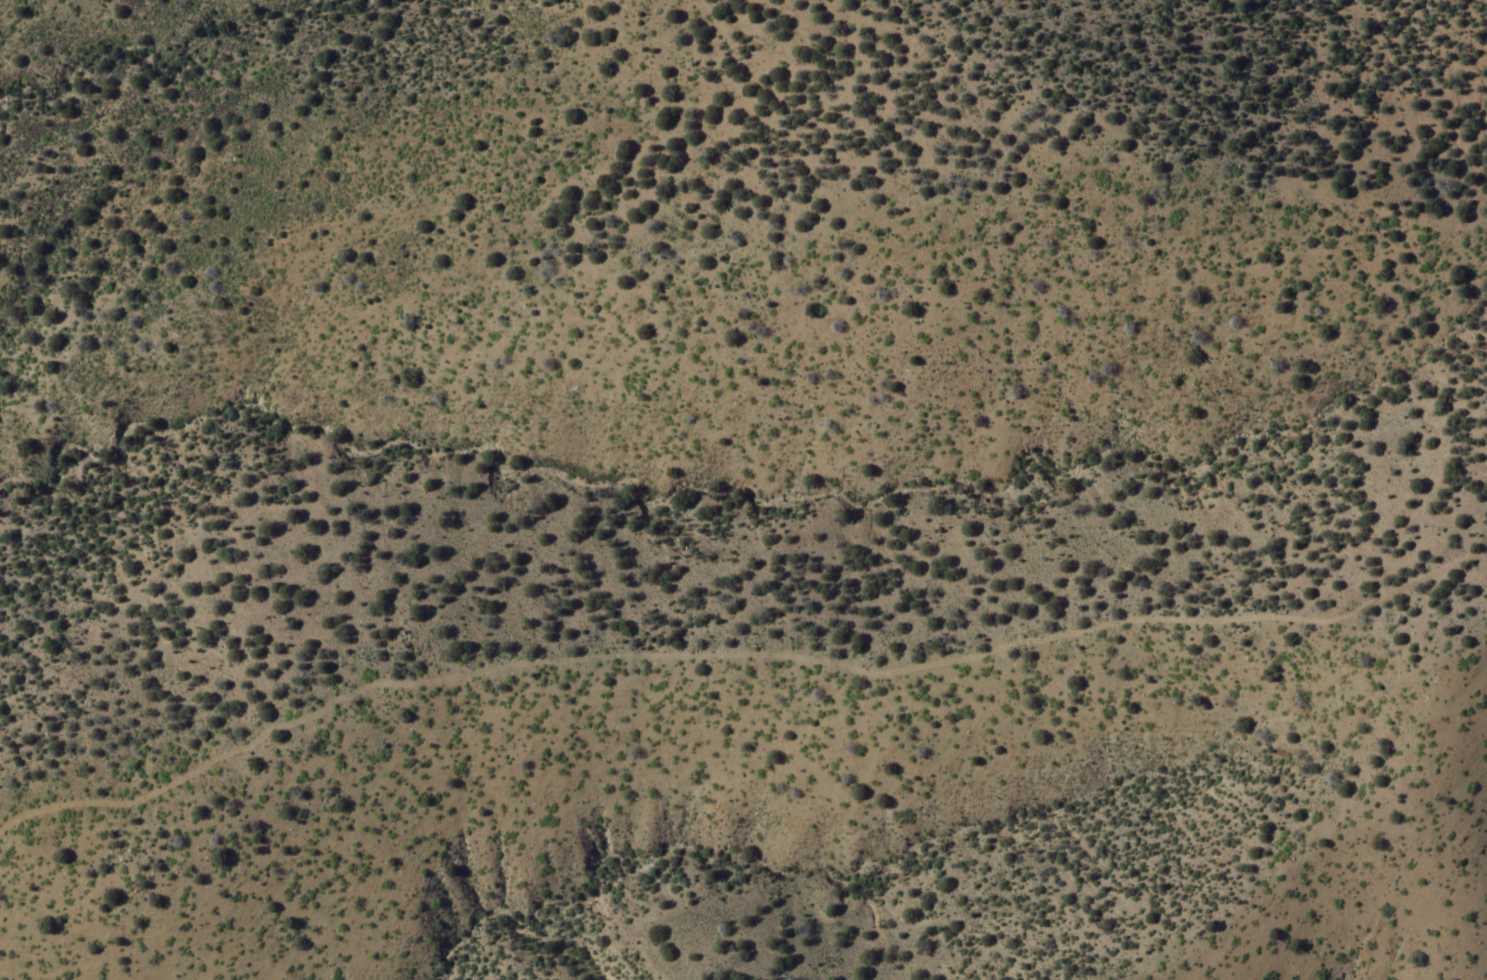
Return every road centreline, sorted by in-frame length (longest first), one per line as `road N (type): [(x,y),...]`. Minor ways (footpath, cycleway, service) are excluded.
road 1 (track): [(0,830),(40,808),(513,659),(1006,586),(1301,591),(1486,543)]

